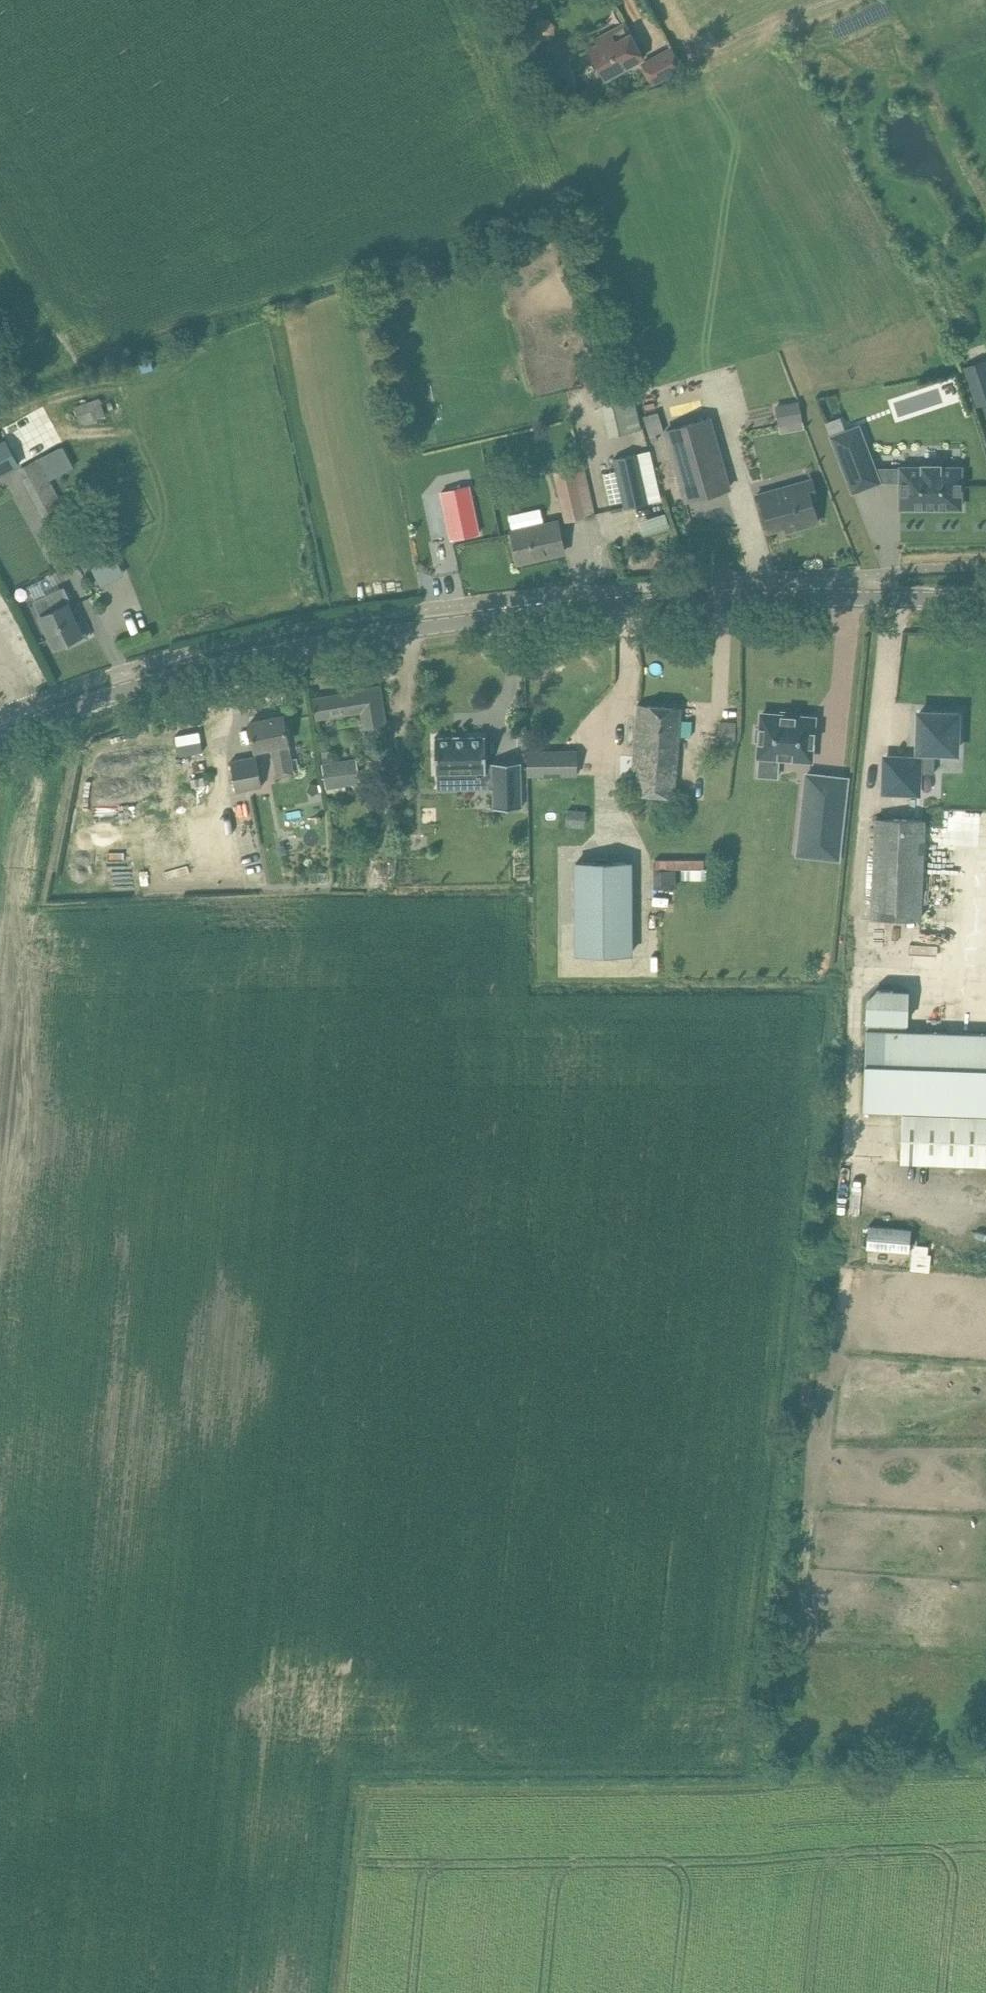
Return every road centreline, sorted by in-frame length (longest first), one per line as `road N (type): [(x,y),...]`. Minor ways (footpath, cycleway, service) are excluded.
road 1 (tertiary): [(985,602),(622,608),(367,635),(129,690),(0,738)]

